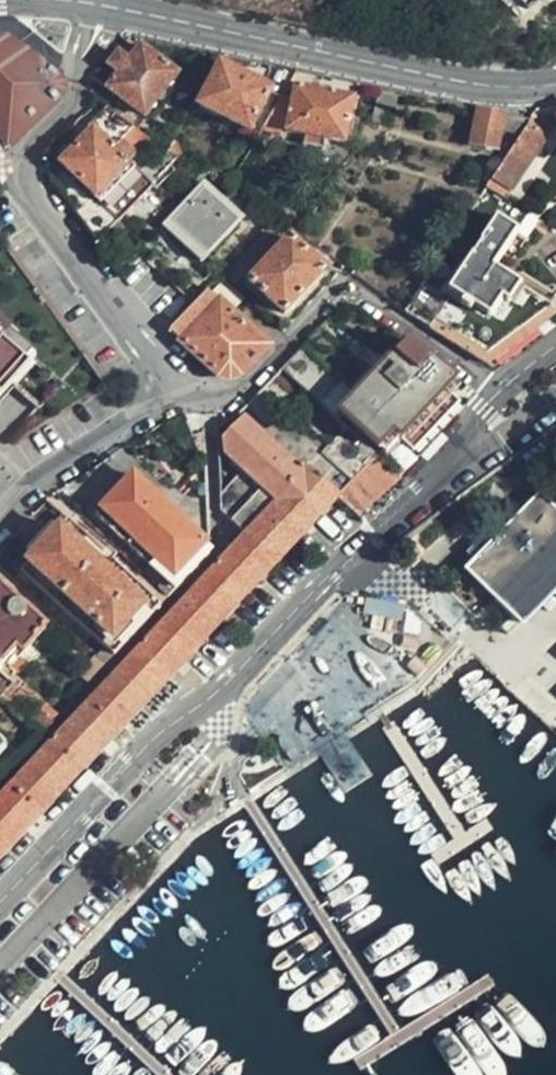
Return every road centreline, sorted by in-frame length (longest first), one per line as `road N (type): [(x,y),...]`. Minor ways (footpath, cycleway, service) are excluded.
road 1 (residential): [(0,905),(154,742),(216,695),(356,552)]
road 2 (unclassified): [(108,5),(499,87),(555,83)]
road 3 (residential): [(167,386),(17,165),(72,105),(108,5)]
road 4 (residential): [(167,386),(147,410),(43,474),(0,517)]
road 5 (unclassified): [(356,552),(462,444)]
road 6 (unclassified): [(555,343),(499,392),(462,444)]

